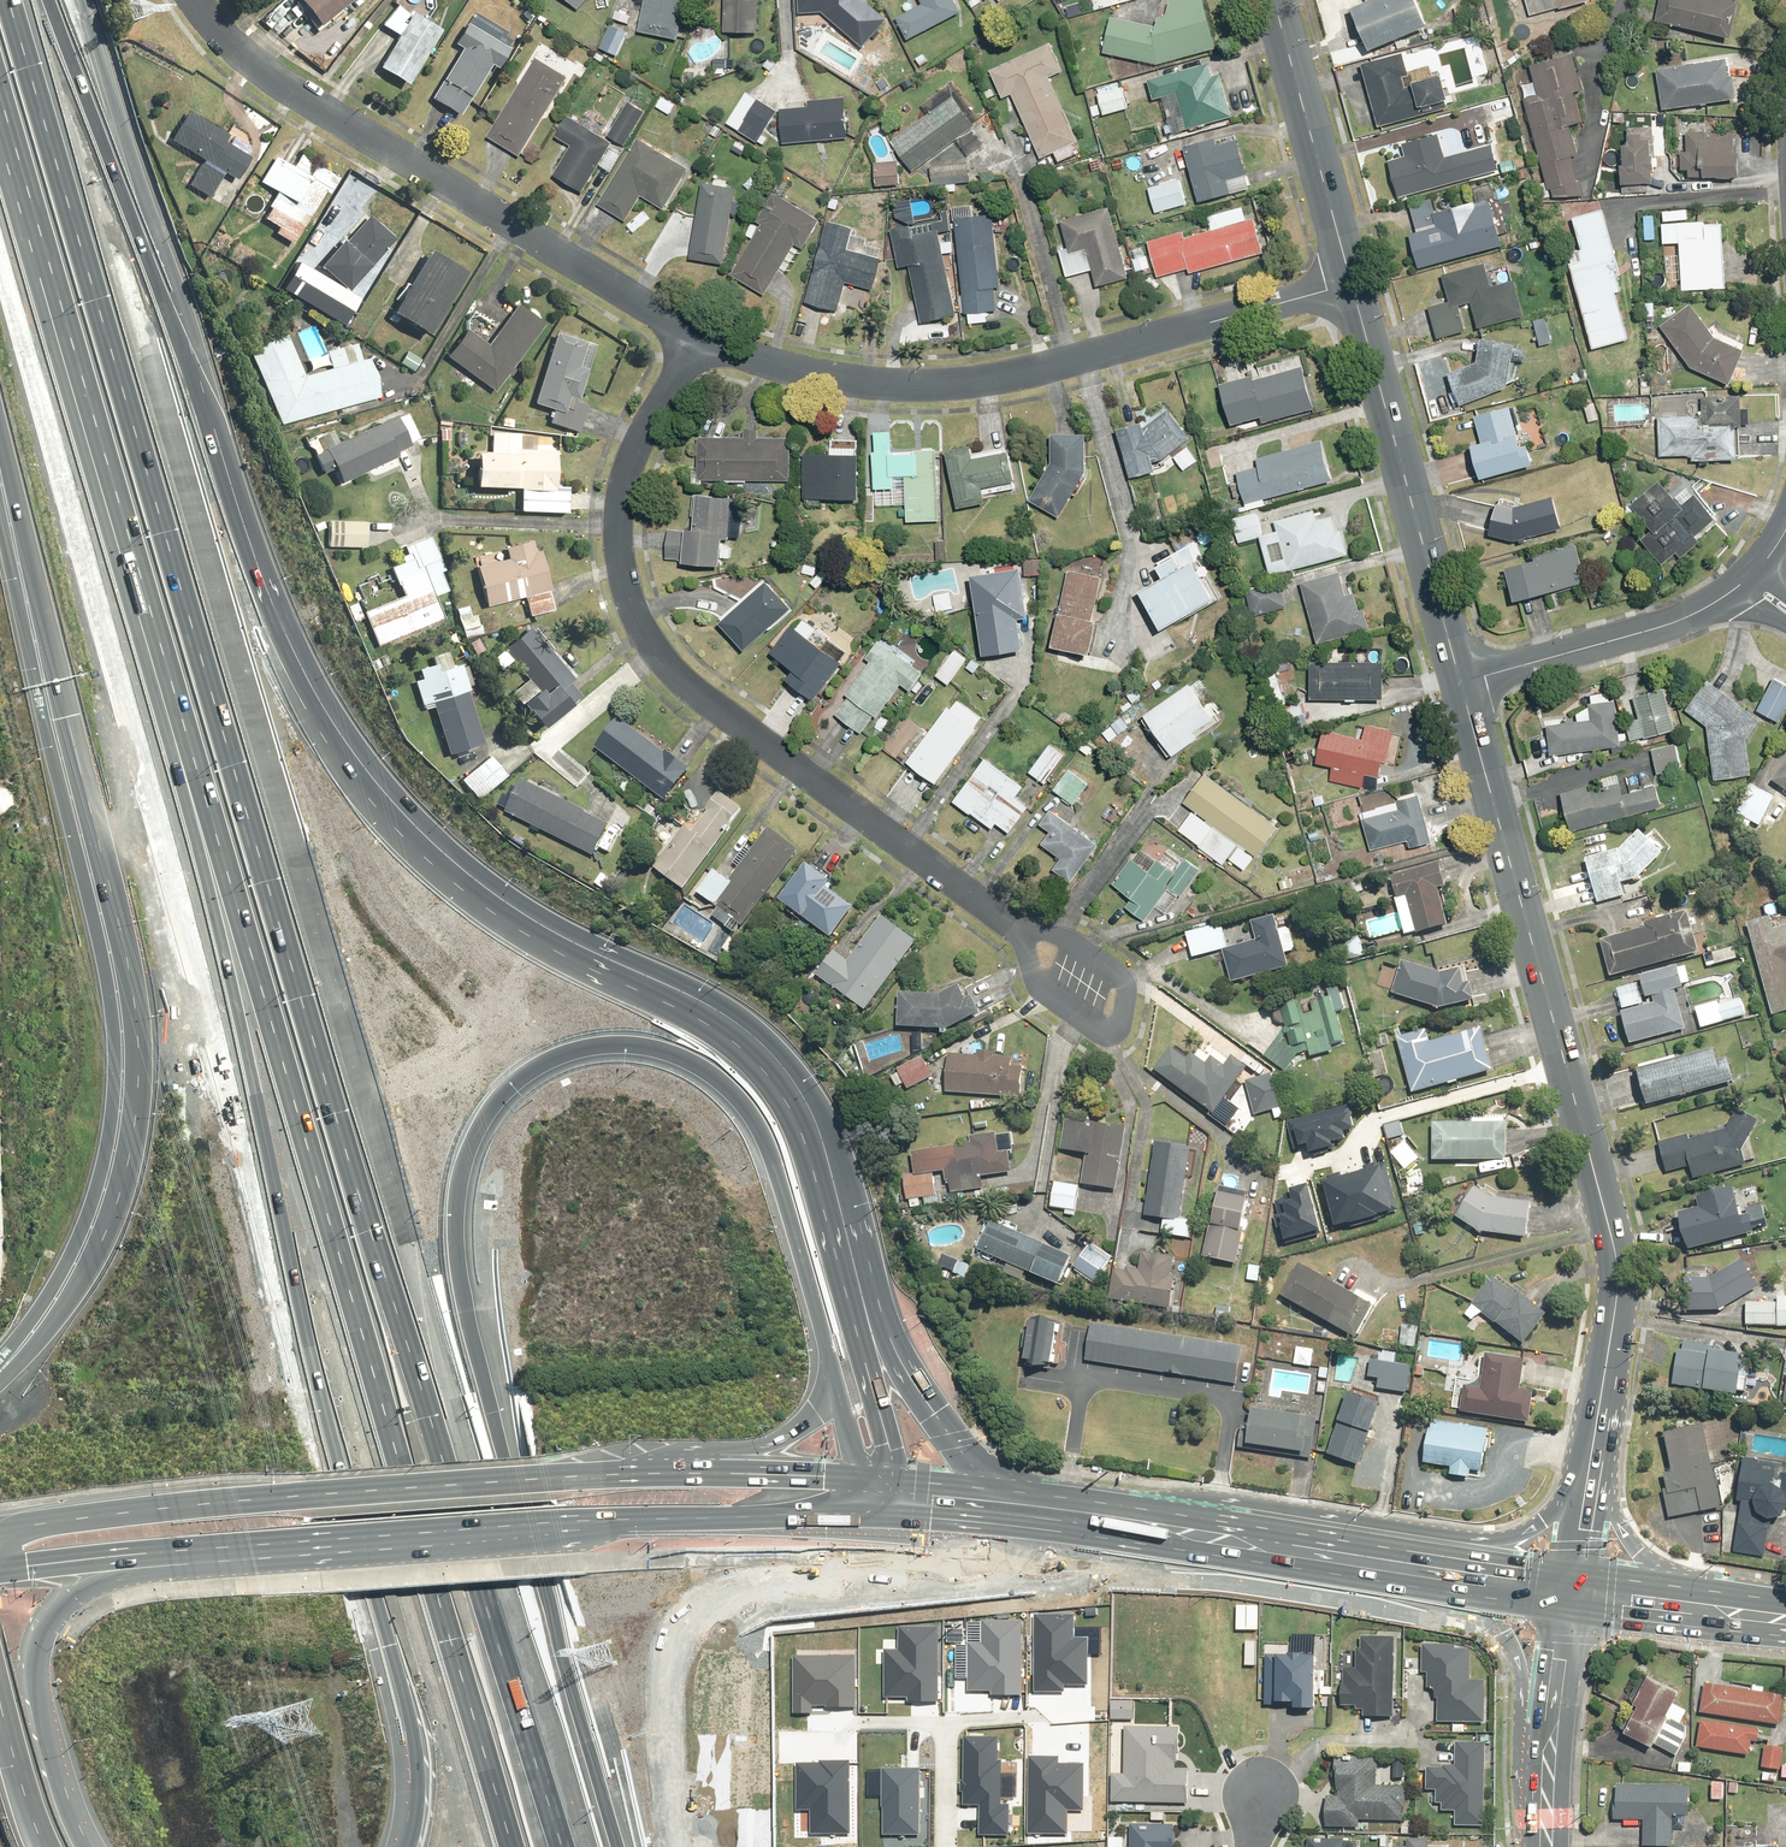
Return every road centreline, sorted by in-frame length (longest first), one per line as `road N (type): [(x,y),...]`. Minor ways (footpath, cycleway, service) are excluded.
road 1 (motorway): [(18,0),(560,1846)]
road 2 (motorway): [(634,1475),(712,1451),(773,1446),(815,1412),(829,1375),(780,1179),(746,1102),(679,1053),(633,1044),(558,1059),(498,1102),(472,1146),(451,1238),(495,1440),(615,1846)]
road 3 (motorway): [(506,1846),(71,361)]
road 4 (motorway): [(402,1846),(412,1803),(409,1742),(126,634),(71,361)]
road 5 (motorway): [(216,444),(304,659),(380,775),(416,815),(533,909),(732,1006),(779,1046),(830,1129),(898,1359),(950,1438),(1025,1492)]
road 6 (motorway): [(216,444),(230,523),(267,633),(319,728),(387,819),(528,935),(674,1005),(749,1052),(772,1078),(795,1117),(834,1229),(888,1451),(886,1479)]
road 7 (motorway): [(0,1373),(56,1300),(98,1215),(123,1073),(113,965),(0,478)]
road 8 (secondary): [(1593,1463),(1615,1256),(1460,682)]
road 9 (residential): [(699,337),(647,423),(623,500),(624,576),(654,648),(682,682),(1020,930)]
road 10 (motorway): [(1193,1556),(1006,1580),(762,1585),(712,1602),(680,1637),(670,1669),(676,1846)]
road 11 (primary): [(878,1525),(623,1522),(139,1562)]
road 12 (residential): [(1356,285),(976,377),(801,365),(699,337)]
road 13 (primary): [(0,1532),(173,1508),(634,1475)]
road 14 (residential): [(699,337),(265,71),(196,0)]
road 15 (motorway): [(81,0),(216,444)]
road 16 (secondary): [(1460,682),(1356,285)]
road 17 (motorway): [(139,1562),(79,1590),(40,1638),(38,1698),(92,1846)]
road 18 (primary): [(1025,1492),(1247,1522),(1342,1558)]
road 19 (primary): [(1193,1556),(878,1525)]
road 20 (tertiary): [(1460,682),(1692,616),(1749,577)]
road 21 (secondary): [(1356,285),(1277,0)]
road 22 (residential): [(1020,930),(1066,941),(1123,980),(1127,998),(1117,1030),(1097,1033),(1031,976)]
road 23 (motorway): [(71,361),(0,117)]
road 24 (primary): [(634,1475),(886,1479)]
road 25 (primary): [(1549,1751),(1503,1633),(1434,1572)]
road 26 (primary): [(1434,1572),(1543,1521),(1593,1463)]
road 27 (tertiary): [(1576,1591),(1549,1751)]
road 28 (primary): [(1593,1463),(1624,1538),(1671,1599)]
road 29 (primary): [(1342,1558),(1193,1556)]
road 30 (primary): [(1576,1591),(1434,1572)]
road 31 (primary): [(886,1479),(1025,1492)]
road 32 (secondary): [(139,1562),(0,1570)]
road 33 (secondary): [(1576,1591),(1593,1463)]
road 34 (residential): [(948,1846),(946,1724)]

